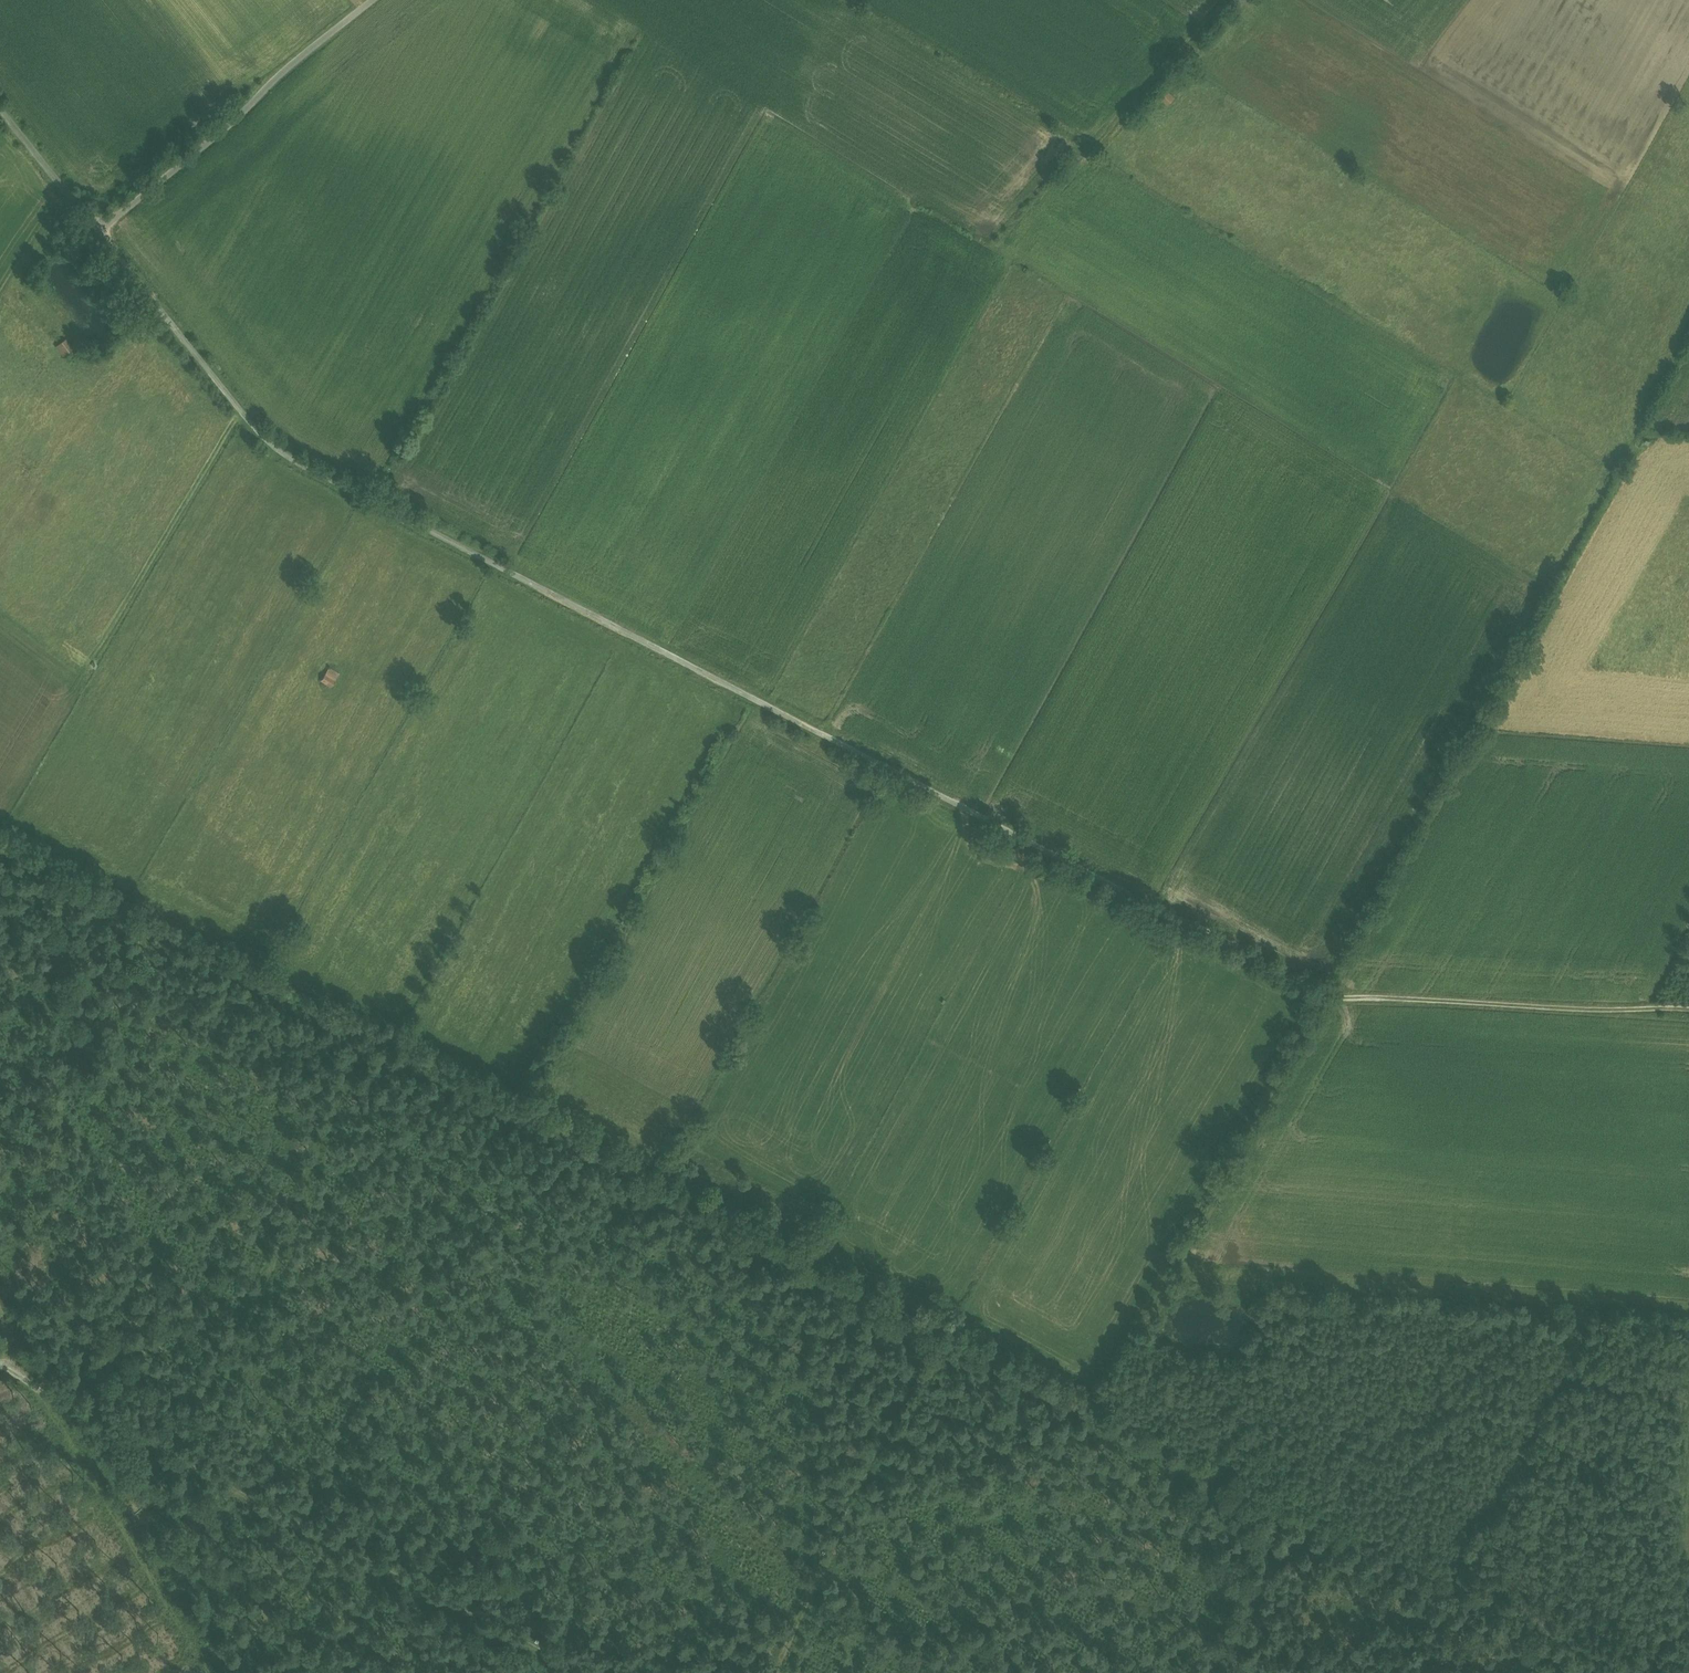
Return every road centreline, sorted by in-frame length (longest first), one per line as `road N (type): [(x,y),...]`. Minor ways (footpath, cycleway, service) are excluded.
road 1 (unclassified): [(96,230),(279,452),(1167,925)]
road 2 (track): [(0,1353),(603,1672)]
road 3 (track): [(1688,1013),(1333,1000),(1167,925)]
road 4 (unclassified): [(373,0),(96,230)]
road 5 (unclassified): [(96,230),(0,109)]

